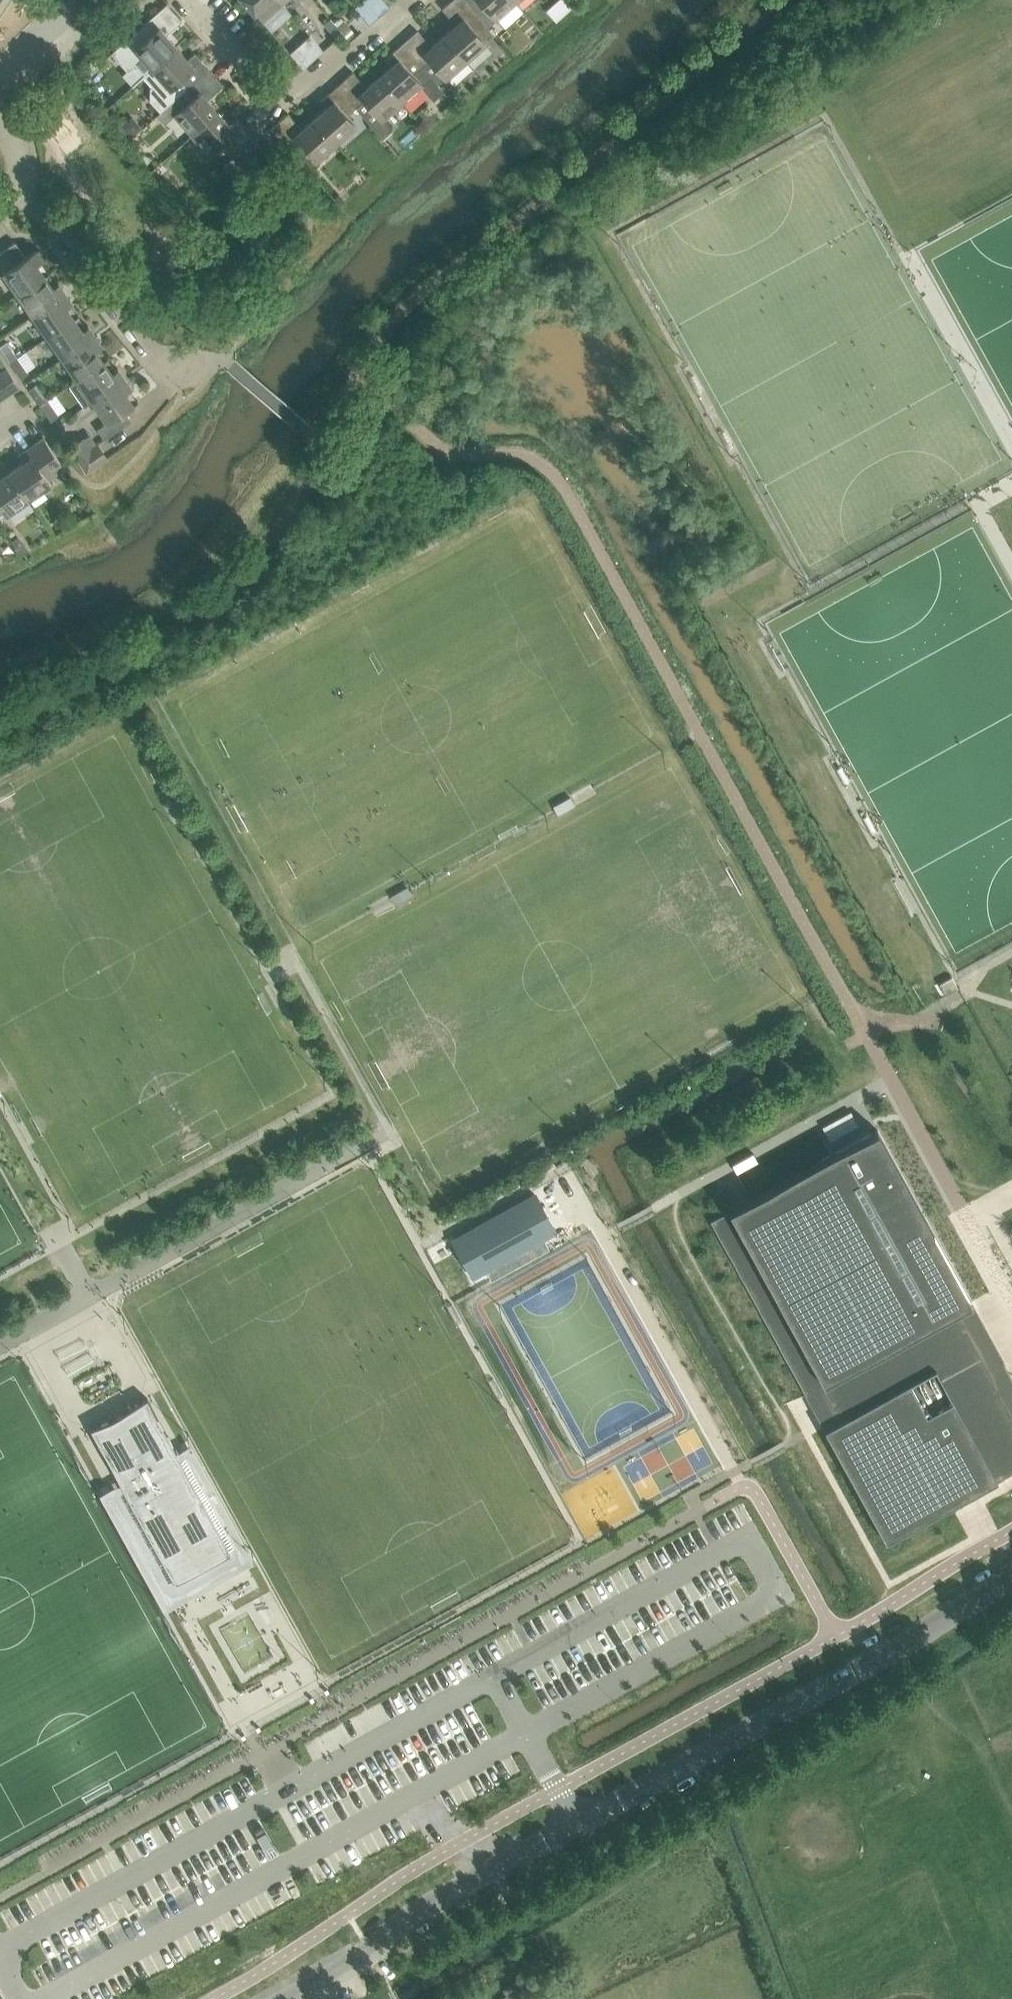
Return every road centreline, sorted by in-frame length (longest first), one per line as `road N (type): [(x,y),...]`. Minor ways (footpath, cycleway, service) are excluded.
road 1 (unclassified): [(289,1998),(371,1953),(435,1901),(1011,1580)]
road 2 (residential): [(186,0),(251,72),(296,87),(324,79),(407,0)]
road 3 (unclassified): [(189,361),(150,348),(54,225),(13,190)]

